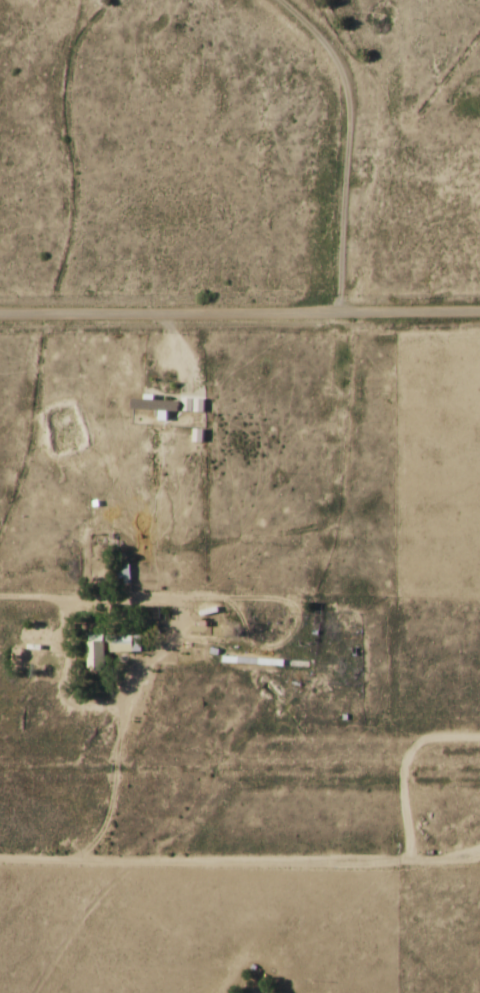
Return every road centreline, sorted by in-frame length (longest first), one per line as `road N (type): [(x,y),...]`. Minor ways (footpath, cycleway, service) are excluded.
road 1 (residential): [(0,320),(479,317)]

